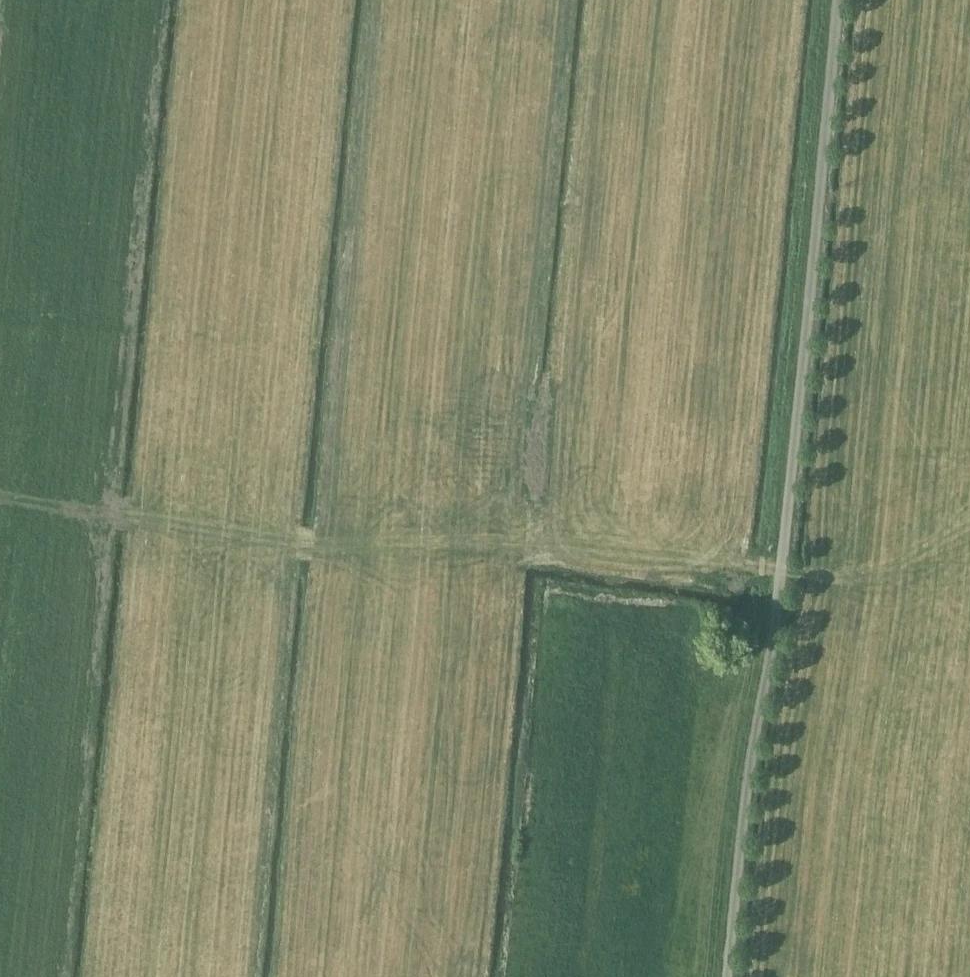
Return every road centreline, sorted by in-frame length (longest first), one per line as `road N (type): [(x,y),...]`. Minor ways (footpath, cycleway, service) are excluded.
road 1 (track): [(969,456),(934,456),(813,573),(784,568)]

